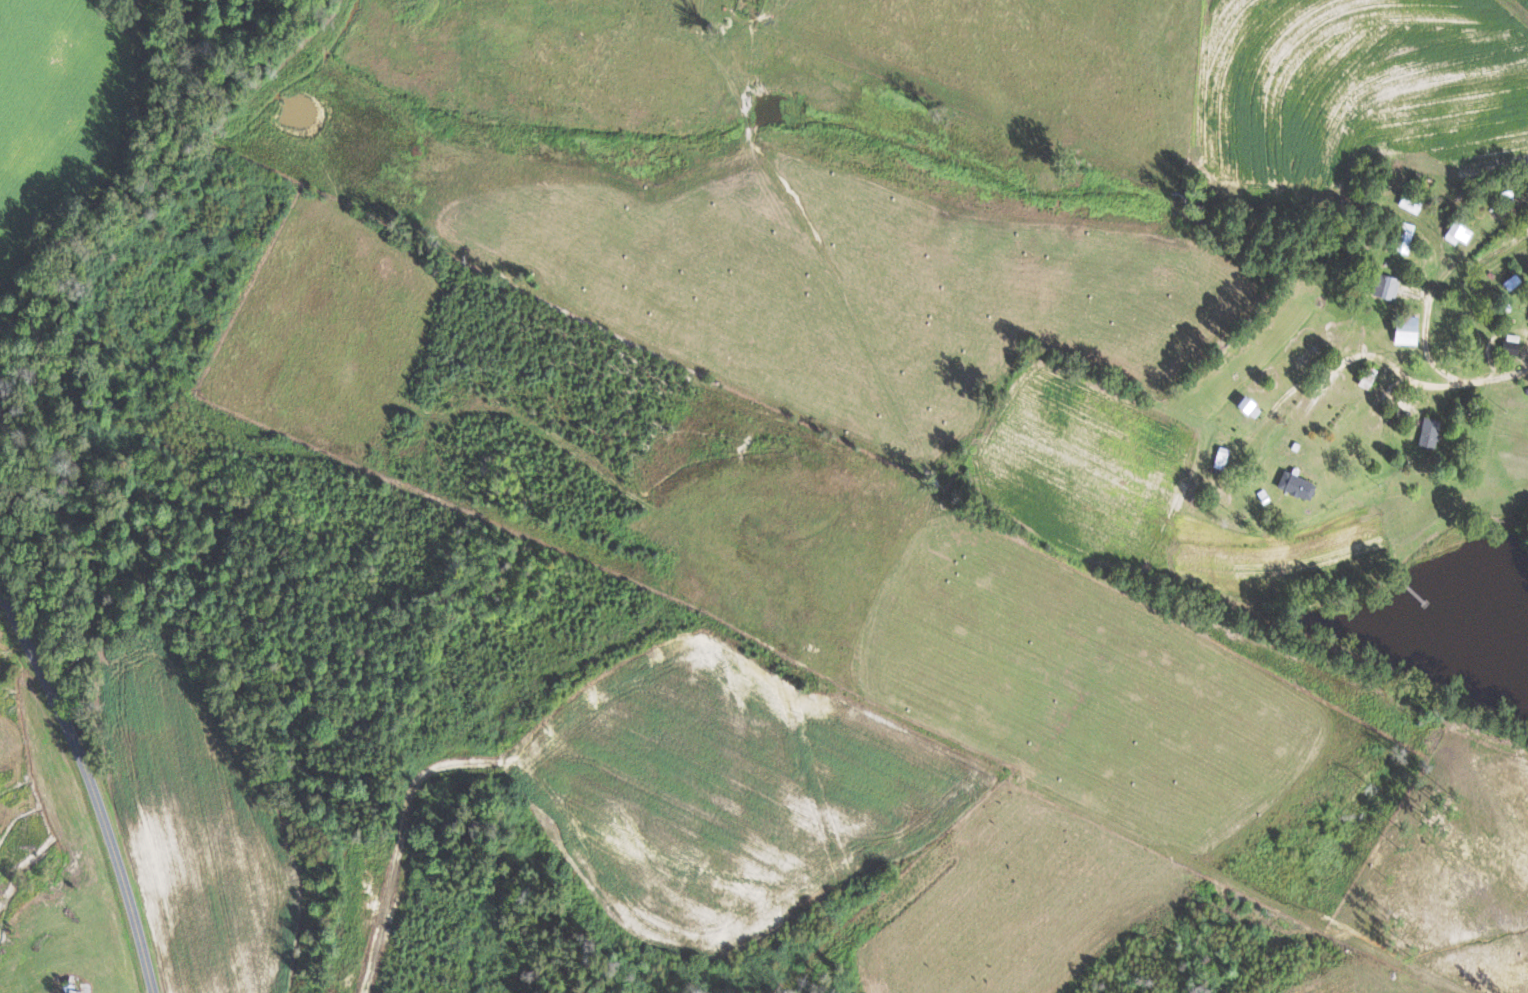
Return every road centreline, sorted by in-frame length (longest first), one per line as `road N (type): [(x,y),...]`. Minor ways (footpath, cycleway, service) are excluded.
road 1 (residential): [(151,992),(83,760),(0,596)]
road 2 (residential): [(1527,375),(1458,381),(1437,371),(1424,332),(1436,262)]

